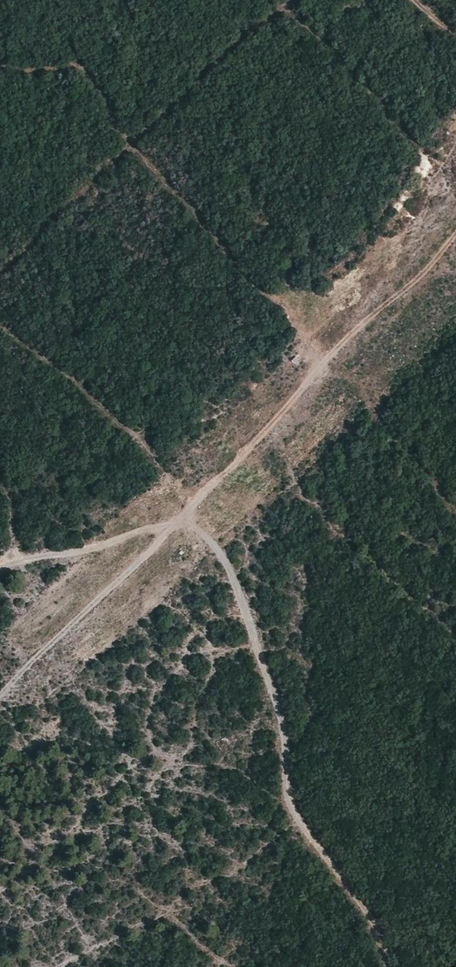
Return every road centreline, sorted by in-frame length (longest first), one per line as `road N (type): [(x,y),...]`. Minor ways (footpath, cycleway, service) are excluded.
road 1 (track): [(184,516),(238,584),(287,754),(294,811),(375,923),(386,966)]
road 2 (track): [(455,232),(184,516)]
road 3 (track): [(184,516),(0,702)]

